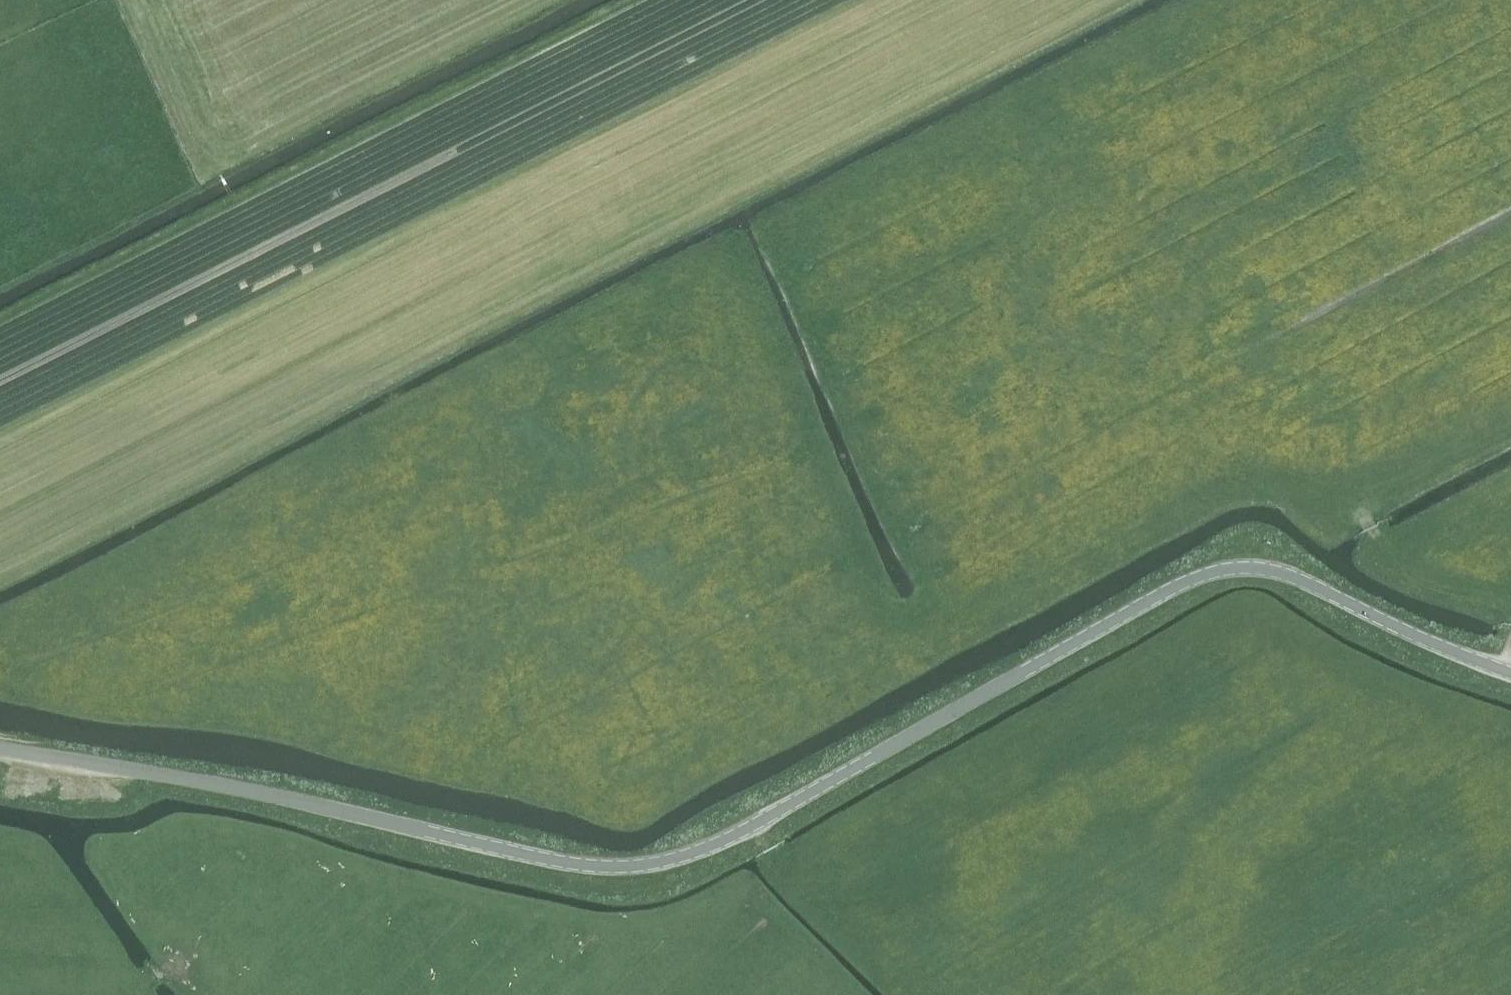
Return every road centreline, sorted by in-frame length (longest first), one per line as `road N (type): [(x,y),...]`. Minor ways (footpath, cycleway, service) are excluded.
road 1 (unclassified): [(1510,673),(1286,573),(1230,568),(1182,585),(726,840),(624,868),(532,857),(283,796),(0,747)]

